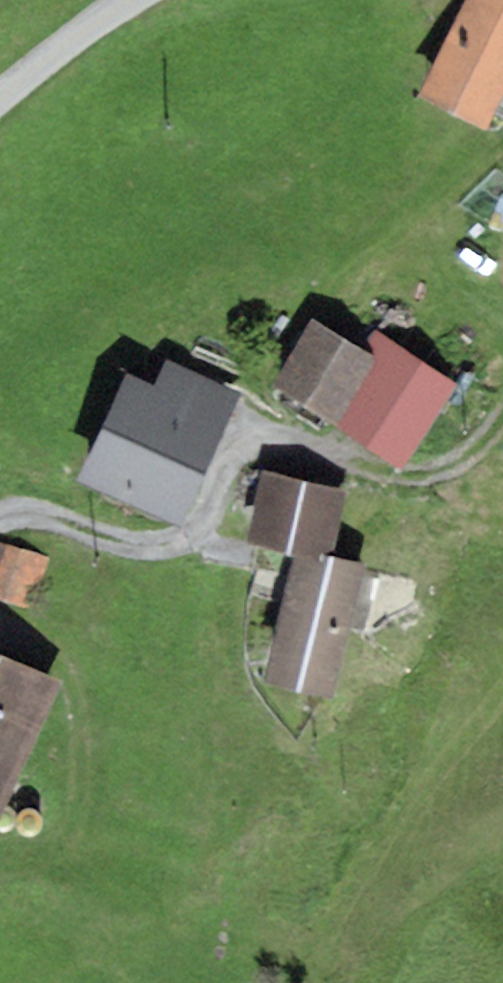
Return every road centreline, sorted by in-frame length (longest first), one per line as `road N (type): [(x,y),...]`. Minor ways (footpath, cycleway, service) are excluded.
road 1 (unclassified): [(137,0),(72,40),(0,102)]

